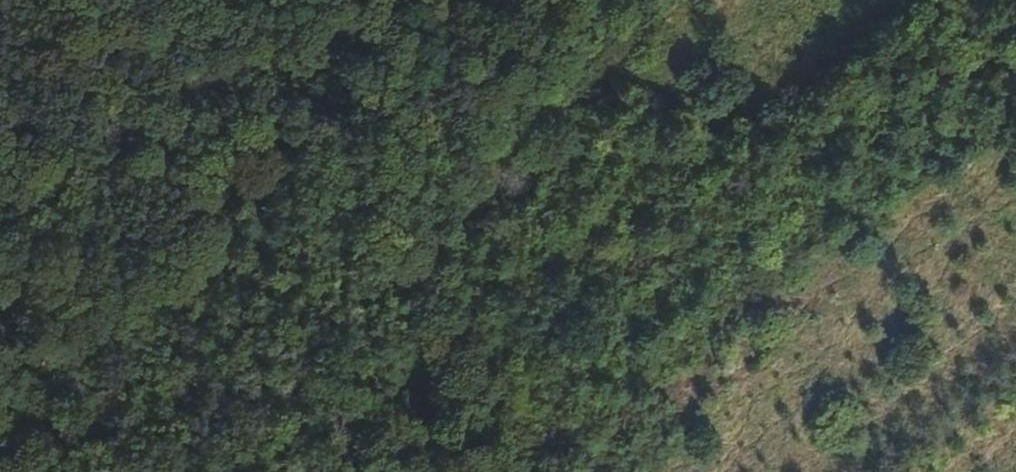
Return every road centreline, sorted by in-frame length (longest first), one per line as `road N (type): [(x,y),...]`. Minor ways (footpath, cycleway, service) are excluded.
road 1 (motorway): [(597,471),(510,0)]
road 2 (motorway): [(438,0),(512,471)]

